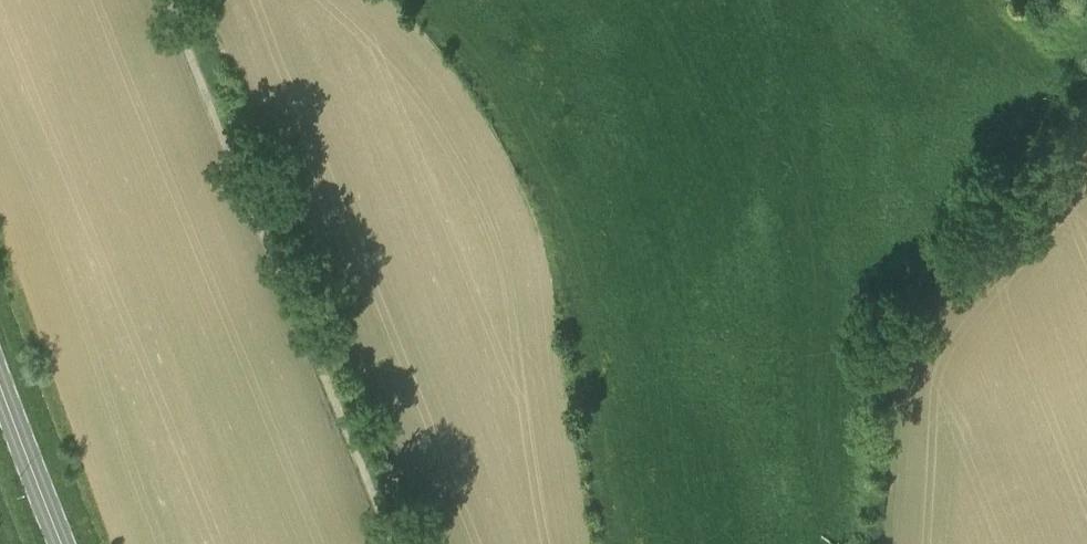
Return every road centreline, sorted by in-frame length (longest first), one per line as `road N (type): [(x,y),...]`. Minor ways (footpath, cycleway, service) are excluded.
road 1 (primary): [(64,543),(0,383)]

